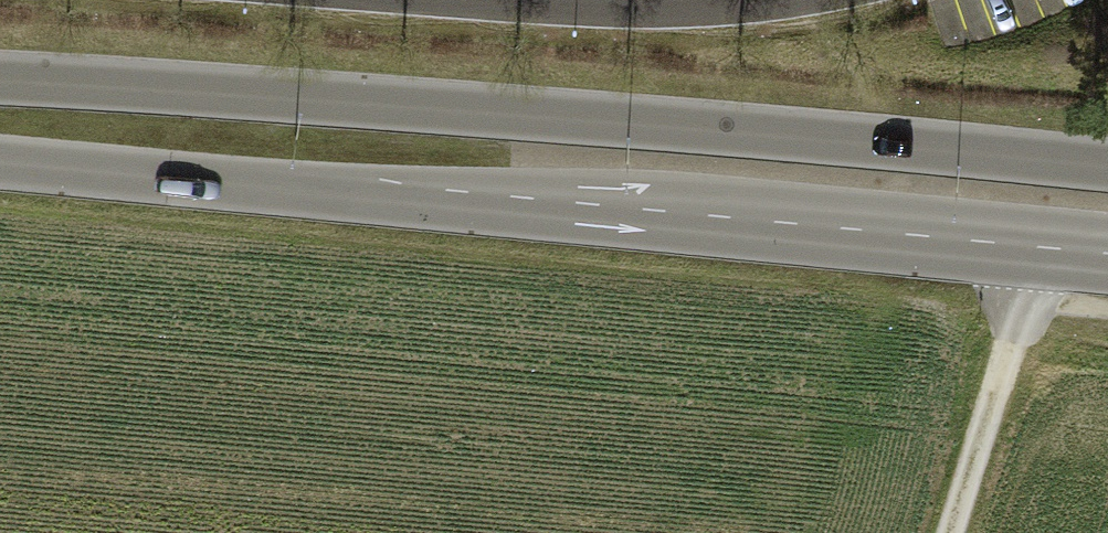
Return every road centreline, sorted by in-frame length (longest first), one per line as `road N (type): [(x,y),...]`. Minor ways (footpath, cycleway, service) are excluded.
road 1 (secondary): [(1107,213),(0,124)]
road 2 (track): [(1022,304),(949,532)]
road 3 (residential): [(761,0),(725,6),(630,0)]

